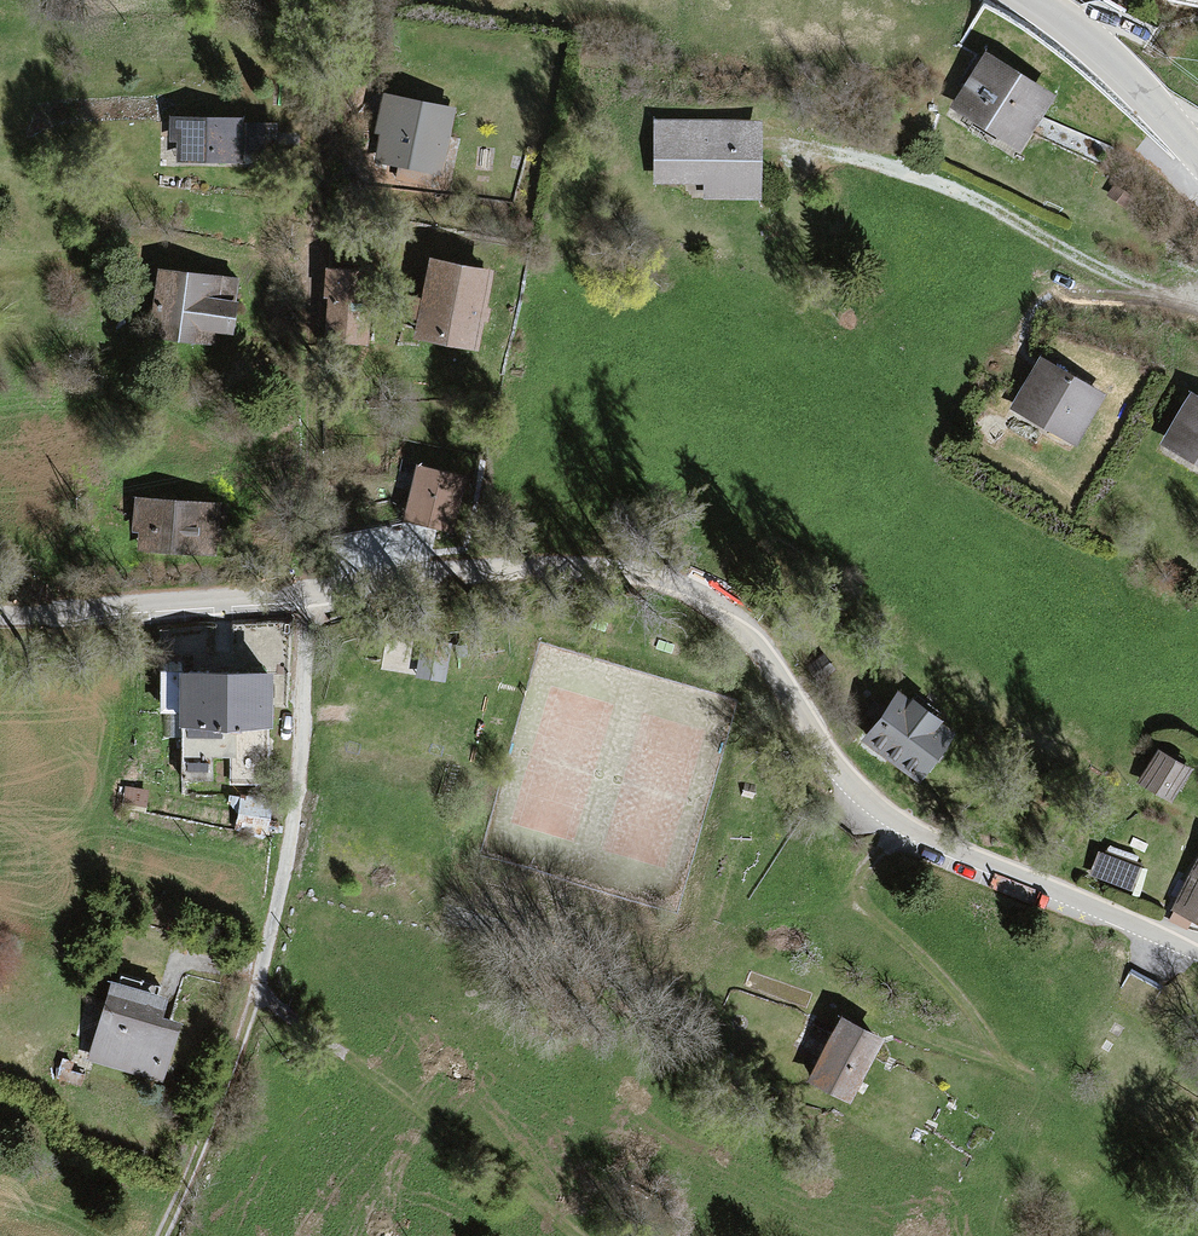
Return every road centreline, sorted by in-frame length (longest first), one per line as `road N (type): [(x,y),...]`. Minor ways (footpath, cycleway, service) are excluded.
road 1 (residential): [(0,612),(312,597),(525,569),(635,571),(686,587),(742,622),(770,651),(850,780),(880,813),(1049,892),(1197,946)]
road 2 (track): [(1197,310),(1111,282),(977,201),(819,159)]
road 3 (track): [(261,986),(281,1013),(569,1235)]
road 4 (track): [(312,597),(300,755),(261,986)]
road 5 (track): [(168,1235),(261,986)]
road 6 (tertiary): [(1197,155),(1125,75),(1032,0)]

